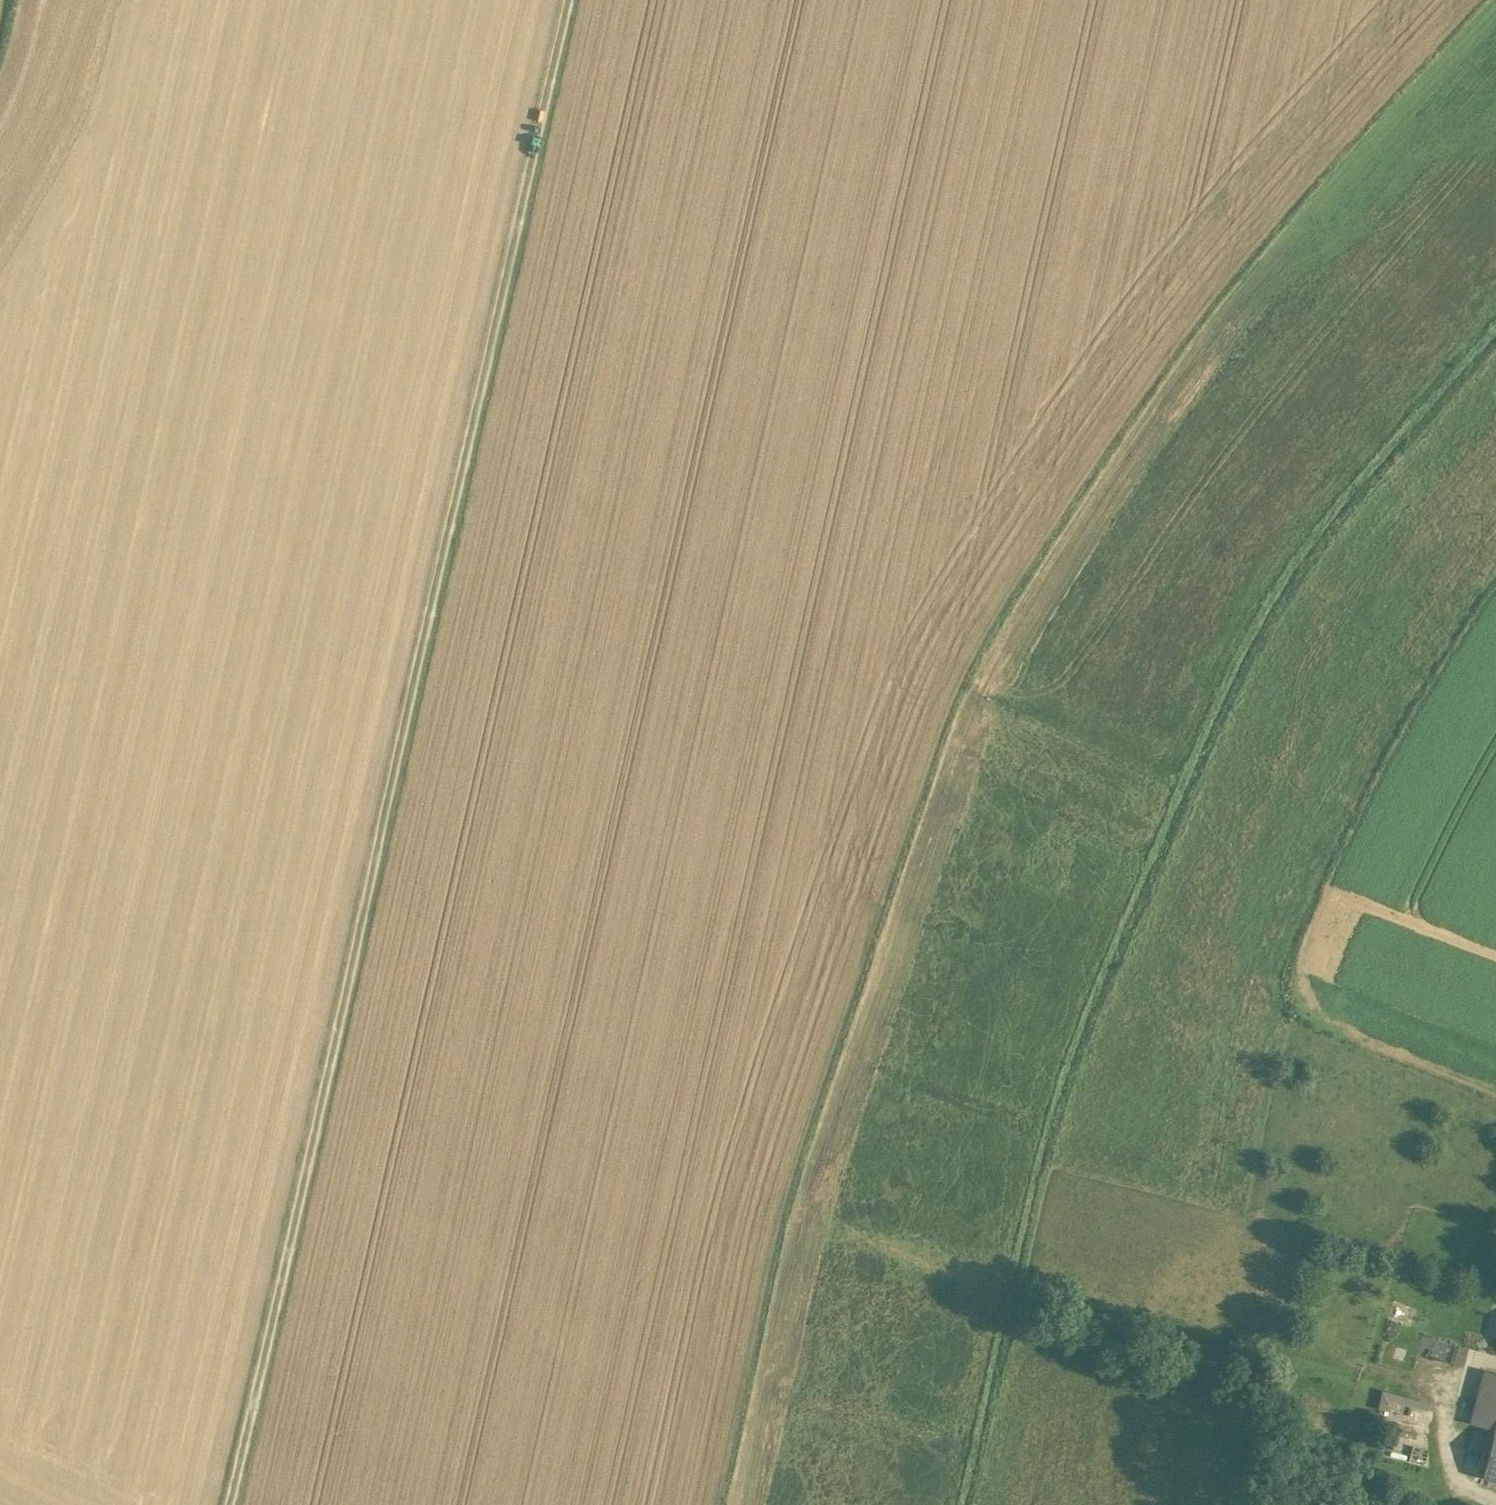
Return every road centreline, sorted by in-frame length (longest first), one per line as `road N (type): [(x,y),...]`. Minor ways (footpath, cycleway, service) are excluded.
road 1 (track): [(572,0),(233,1504)]

